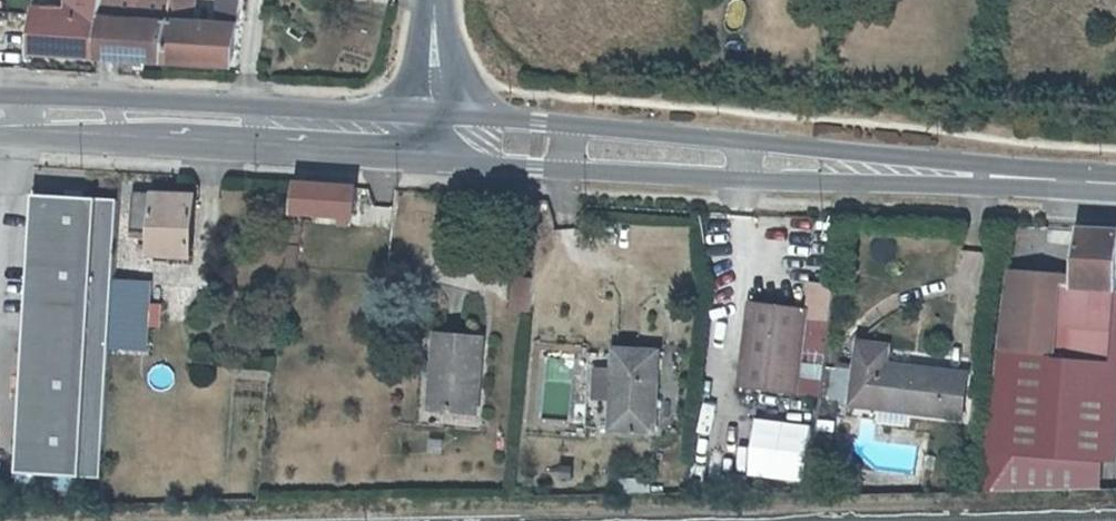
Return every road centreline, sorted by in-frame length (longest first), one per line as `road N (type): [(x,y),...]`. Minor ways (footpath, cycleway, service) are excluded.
road 1 (primary): [(465,165),(724,181),(977,176)]
road 2 (primary): [(977,176),(775,145),(482,118)]
road 3 (primary): [(403,113),(0,94)]
road 4 (primary): [(98,142),(465,165)]
road 5 (unclassified): [(98,142),(134,130),(422,143),(430,135)]
road 6 (primary): [(977,176),(1115,183)]

